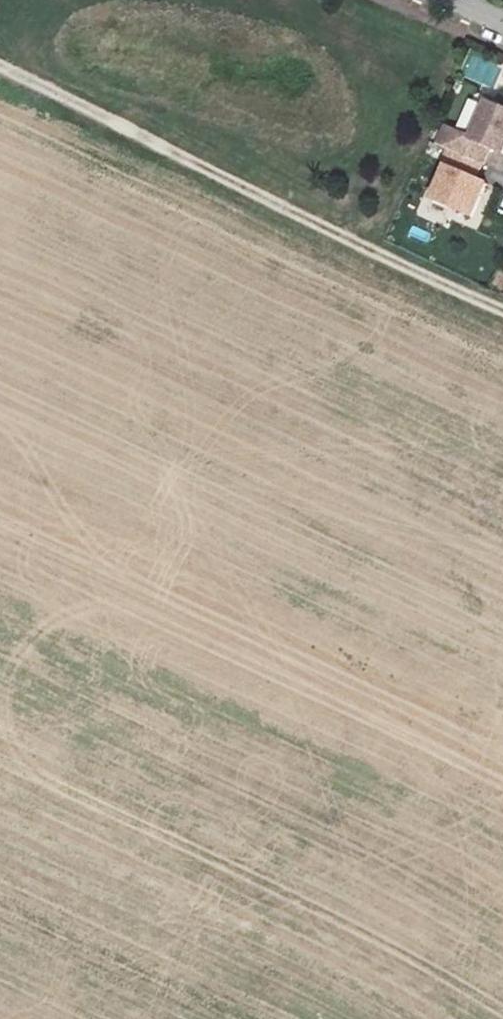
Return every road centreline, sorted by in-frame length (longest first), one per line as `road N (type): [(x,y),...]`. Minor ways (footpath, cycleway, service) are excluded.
road 1 (track): [(502,320),(0,69)]

